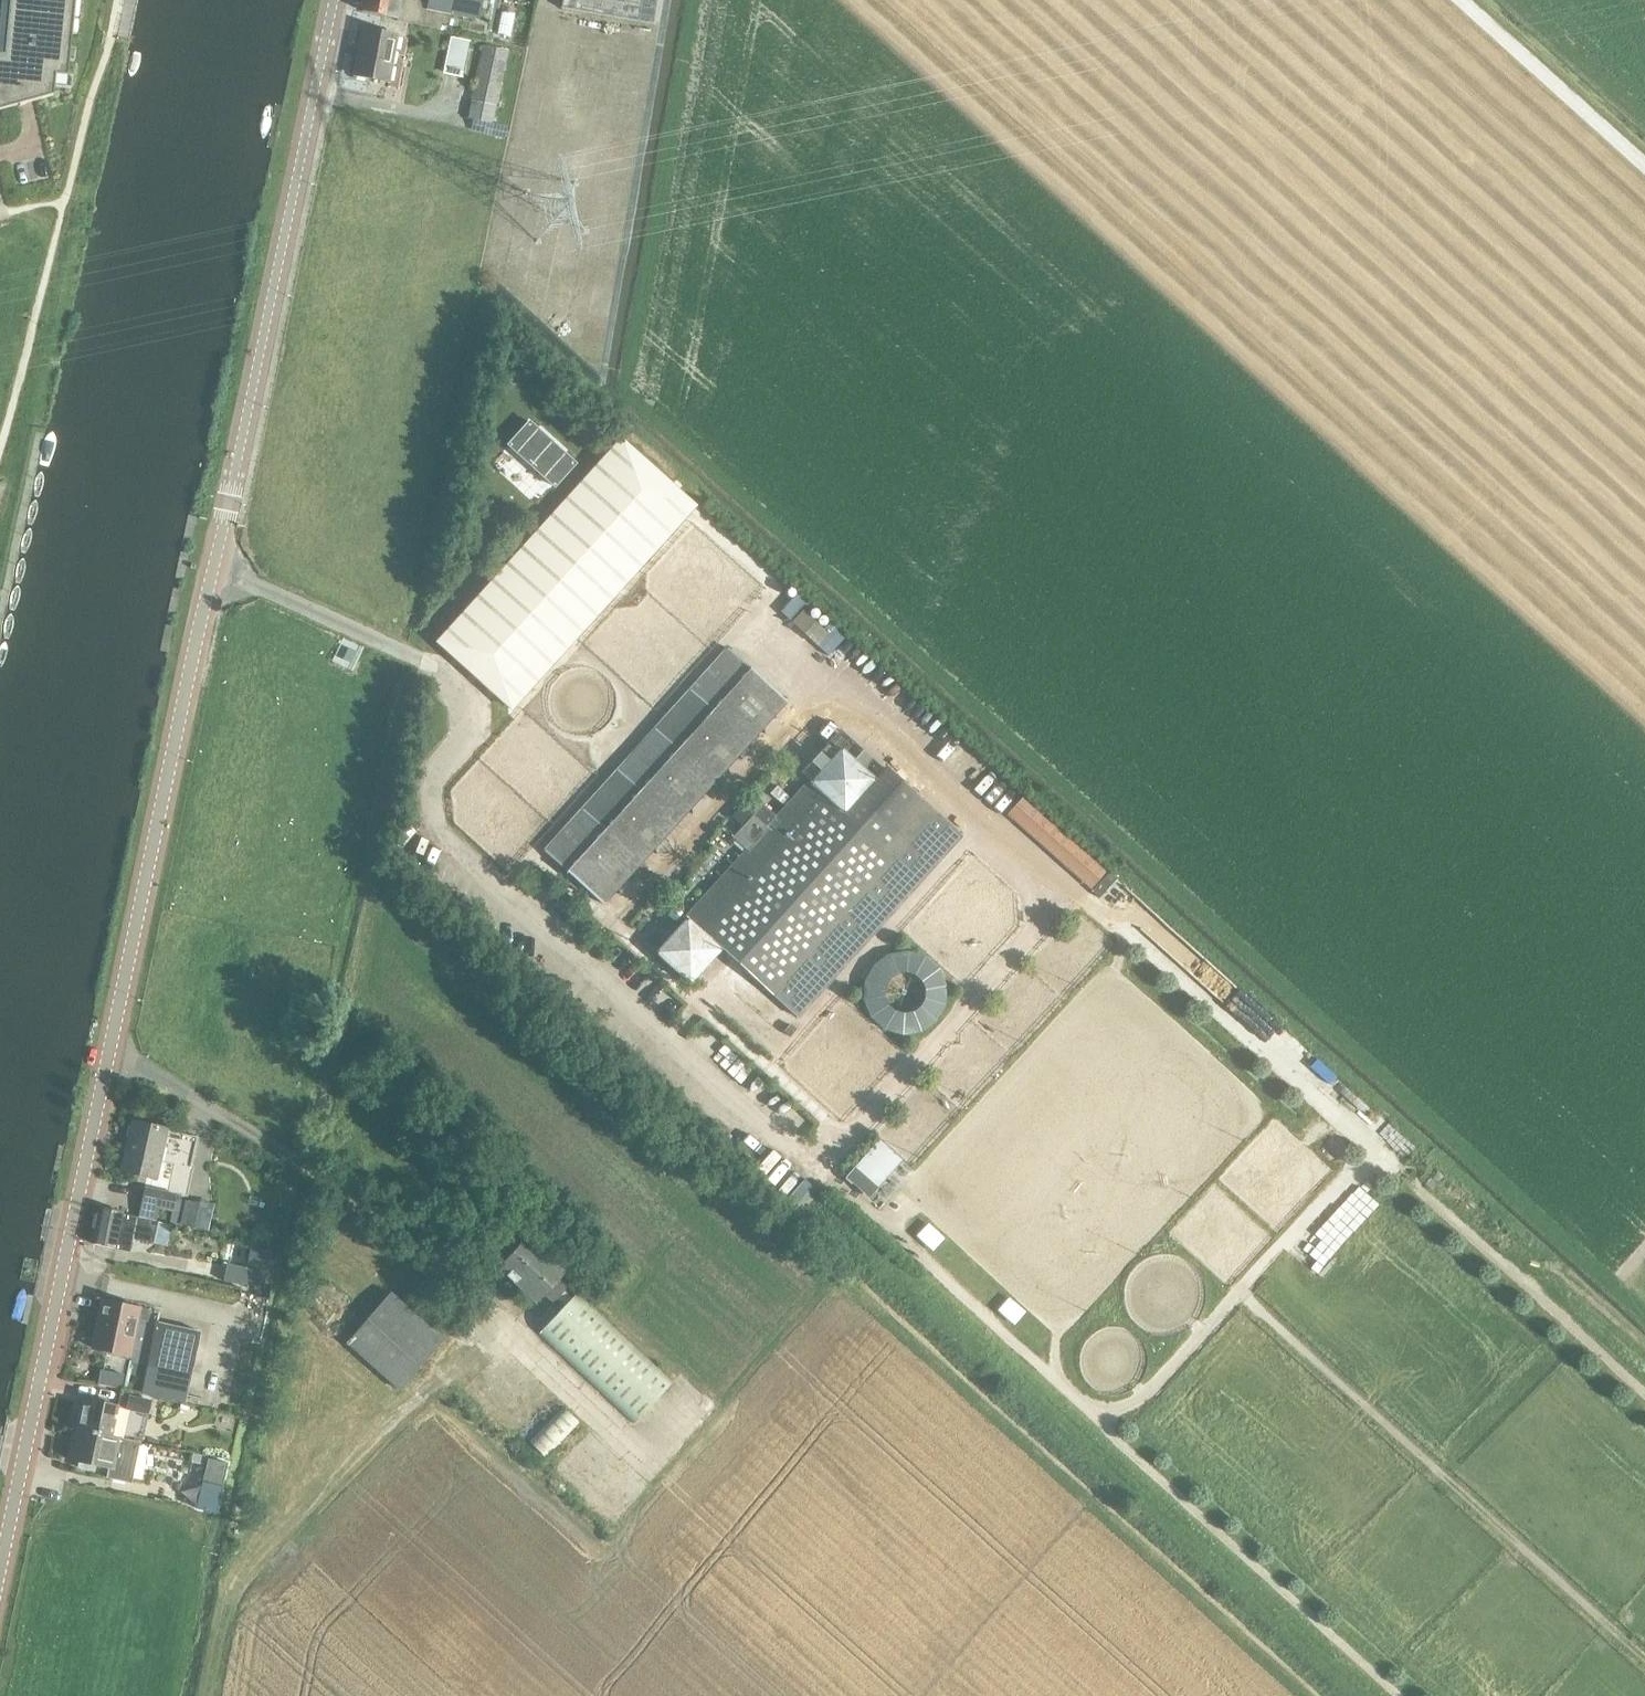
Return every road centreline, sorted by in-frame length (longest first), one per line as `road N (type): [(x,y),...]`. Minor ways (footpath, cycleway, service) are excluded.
road 1 (tertiary): [(0,1572),(335,0)]
road 2 (track): [(822,1148),(827,1175),(1402,1695)]
road 3 (track): [(1644,1391),(1404,1176)]
road 4 (track): [(1281,1244),(1165,1379),(1140,1400),(1097,1419)]
road 5 (track): [(1462,0),(1644,165)]

